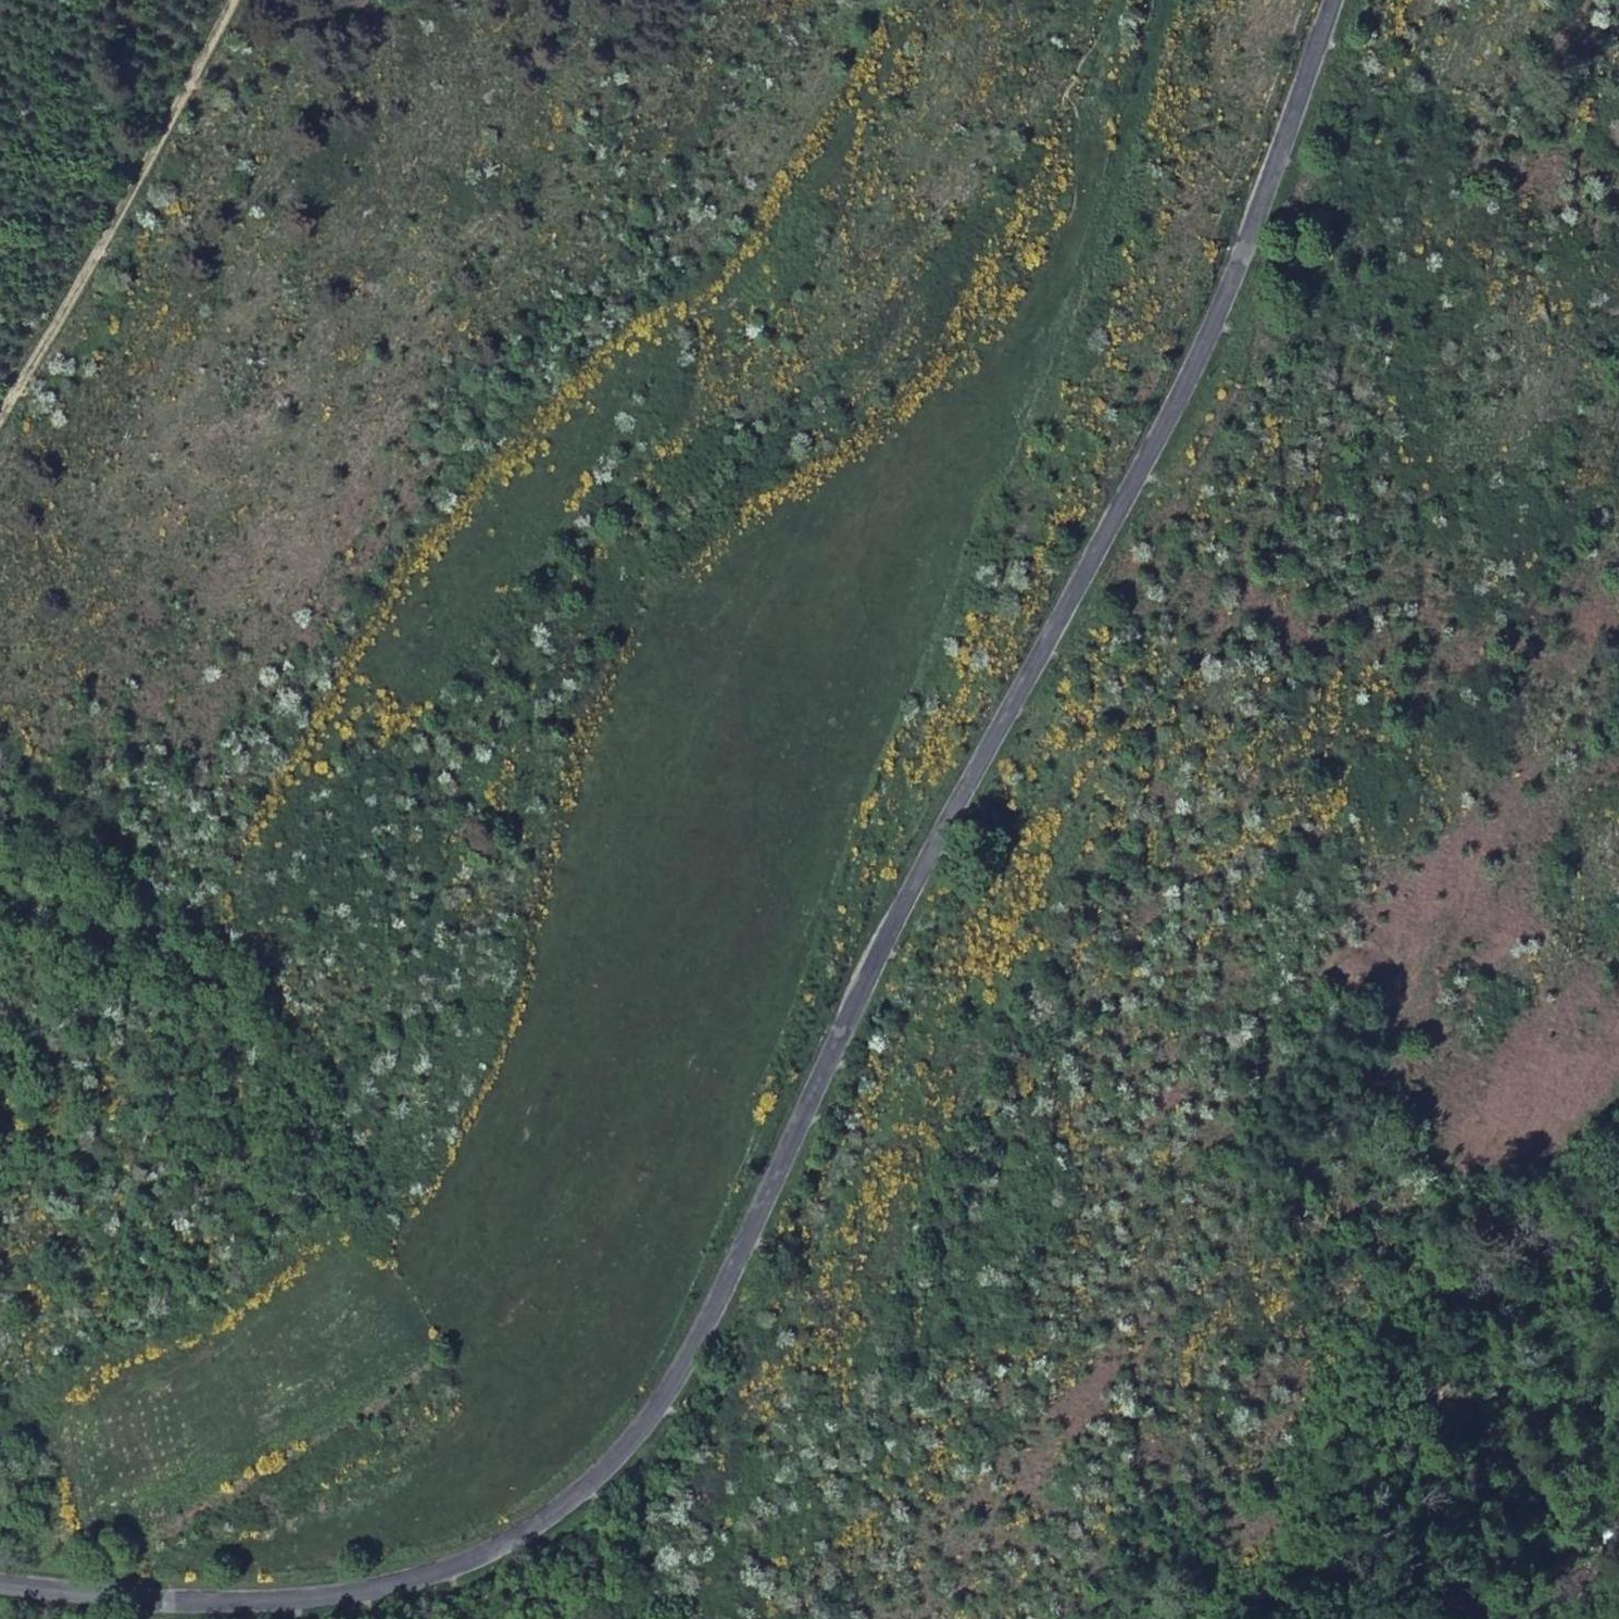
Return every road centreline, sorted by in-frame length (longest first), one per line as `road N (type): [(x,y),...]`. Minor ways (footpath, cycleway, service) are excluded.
road 1 (secondary): [(1334,0),(1209,333),(892,927),(713,1314),(634,1438),(531,1531),(457,1569),(373,1591),(167,1602),(0,1583)]
road 2 (track): [(223,0),(0,417)]

